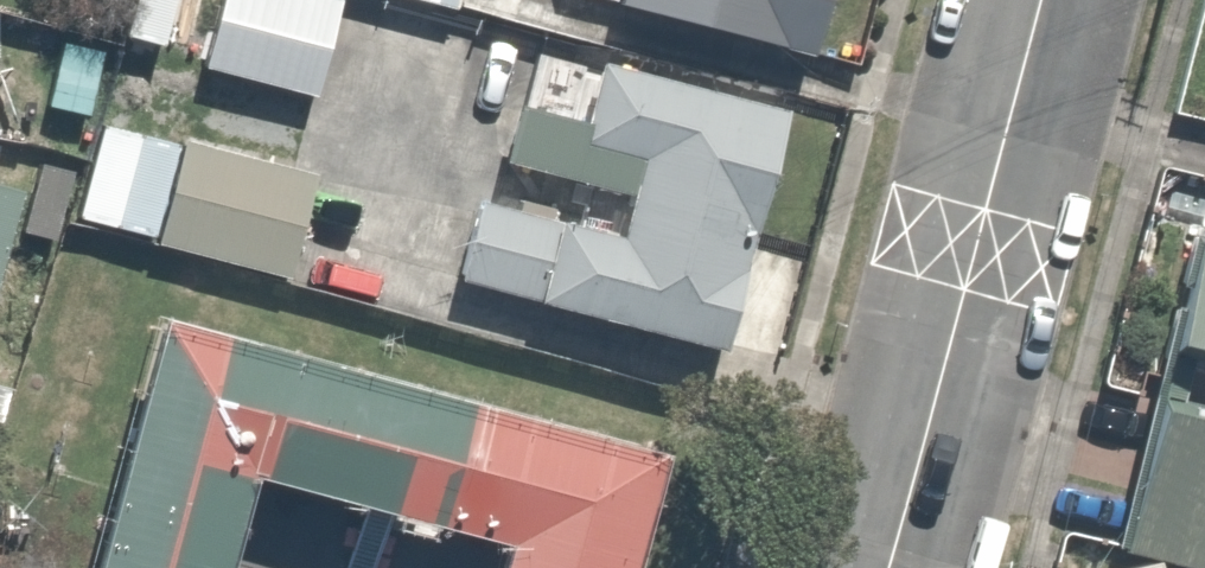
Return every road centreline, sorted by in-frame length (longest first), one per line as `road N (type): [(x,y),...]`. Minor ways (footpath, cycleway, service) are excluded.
road 1 (residential): [(887,567),(1043,0)]

